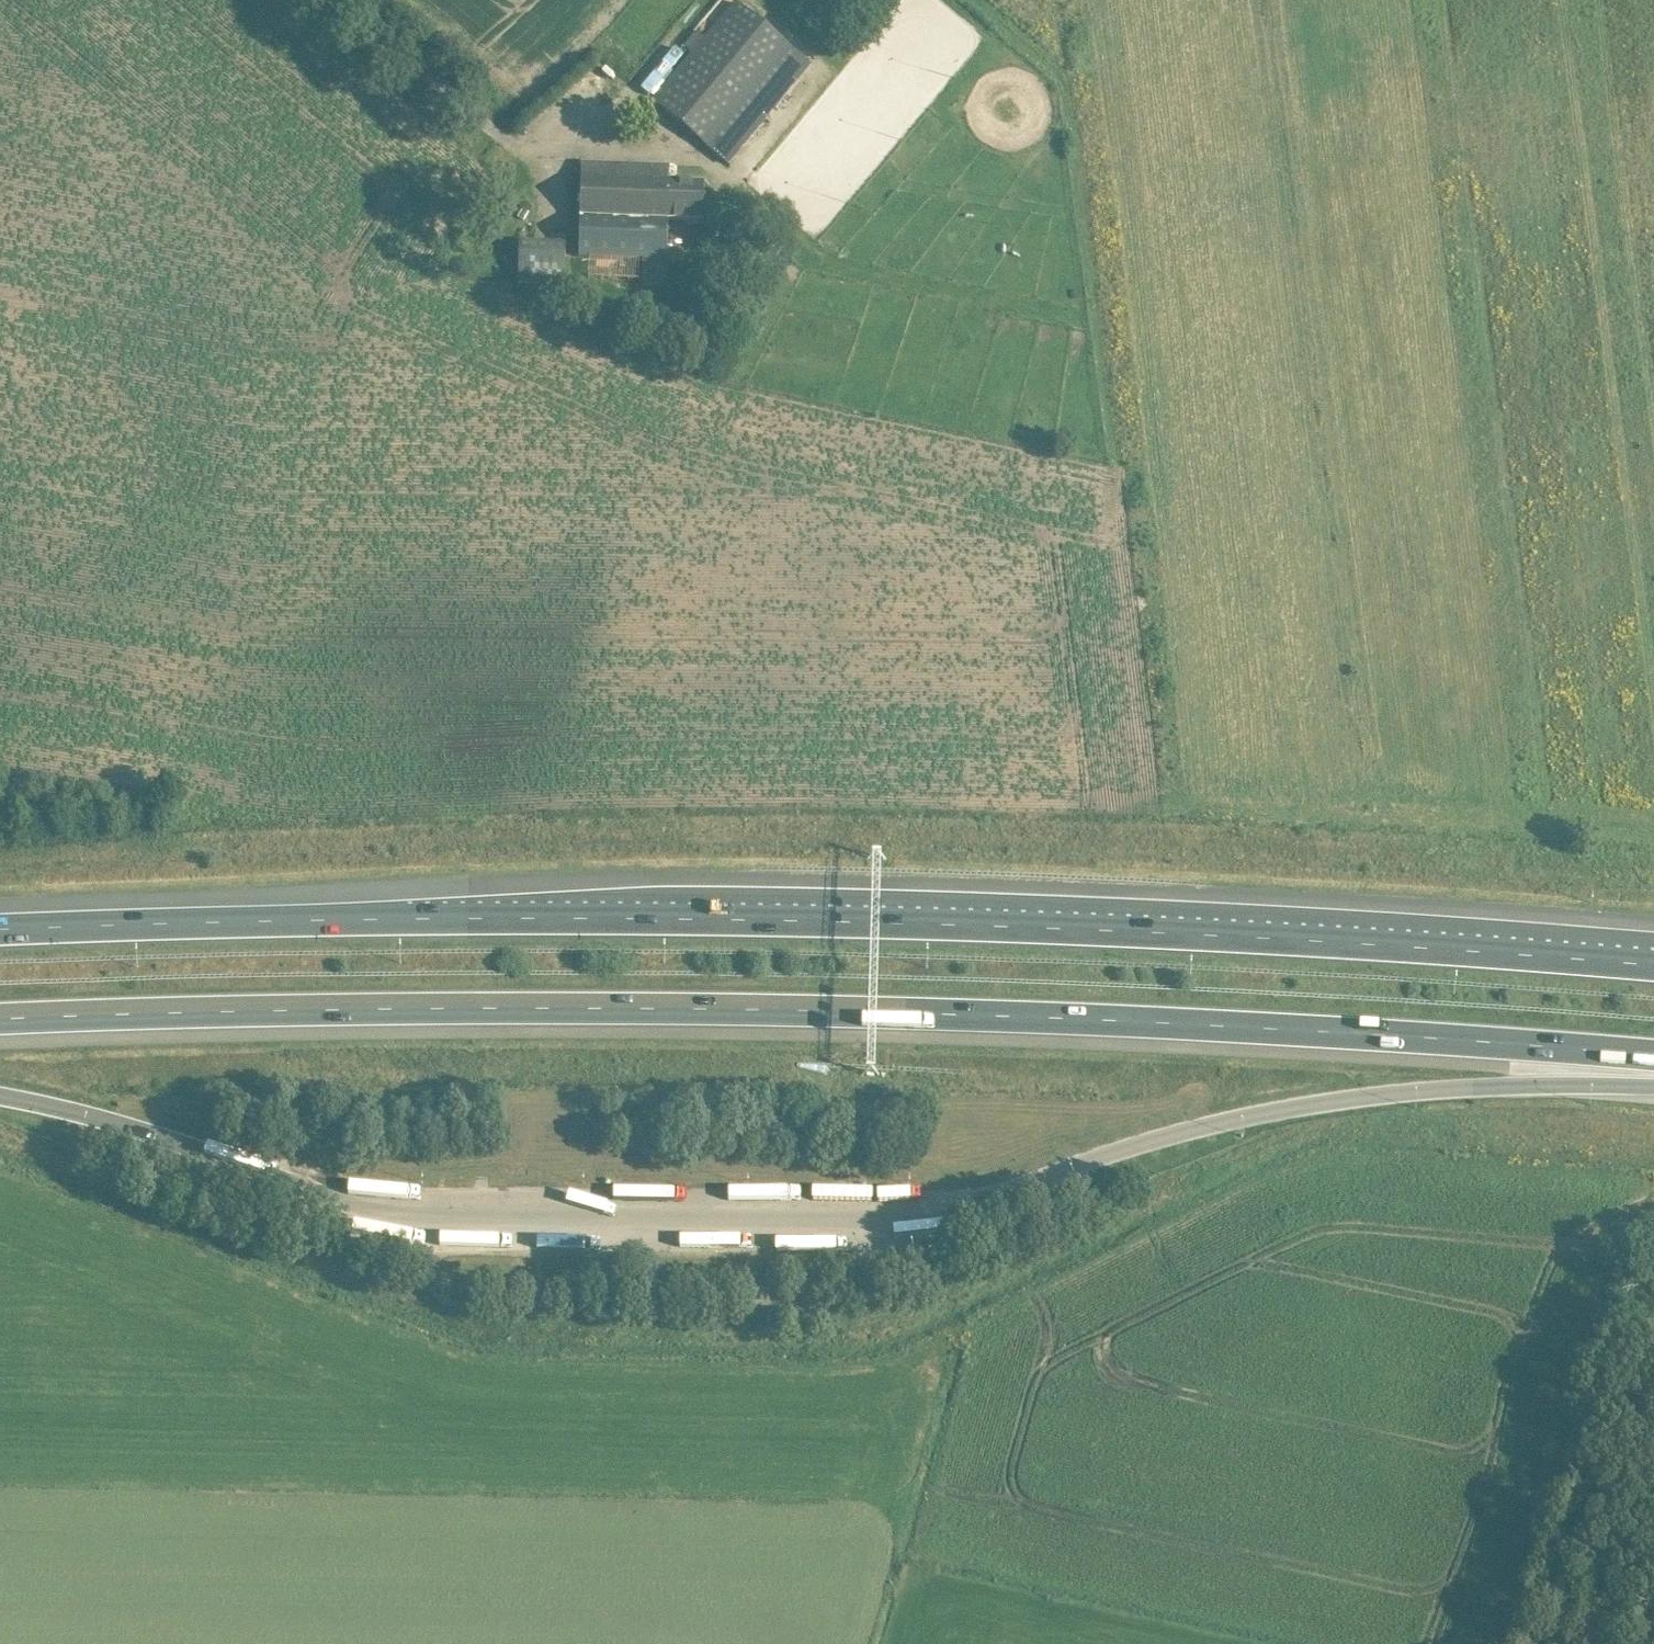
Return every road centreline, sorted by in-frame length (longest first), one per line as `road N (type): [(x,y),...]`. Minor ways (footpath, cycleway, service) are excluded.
road 1 (motorway): [(0,1017),(691,1006),(1031,1016),(1653,1057)]
road 2 (motorway): [(1653,965),(854,919),(0,931)]
road 3 (unclassified): [(495,132),(336,0)]

